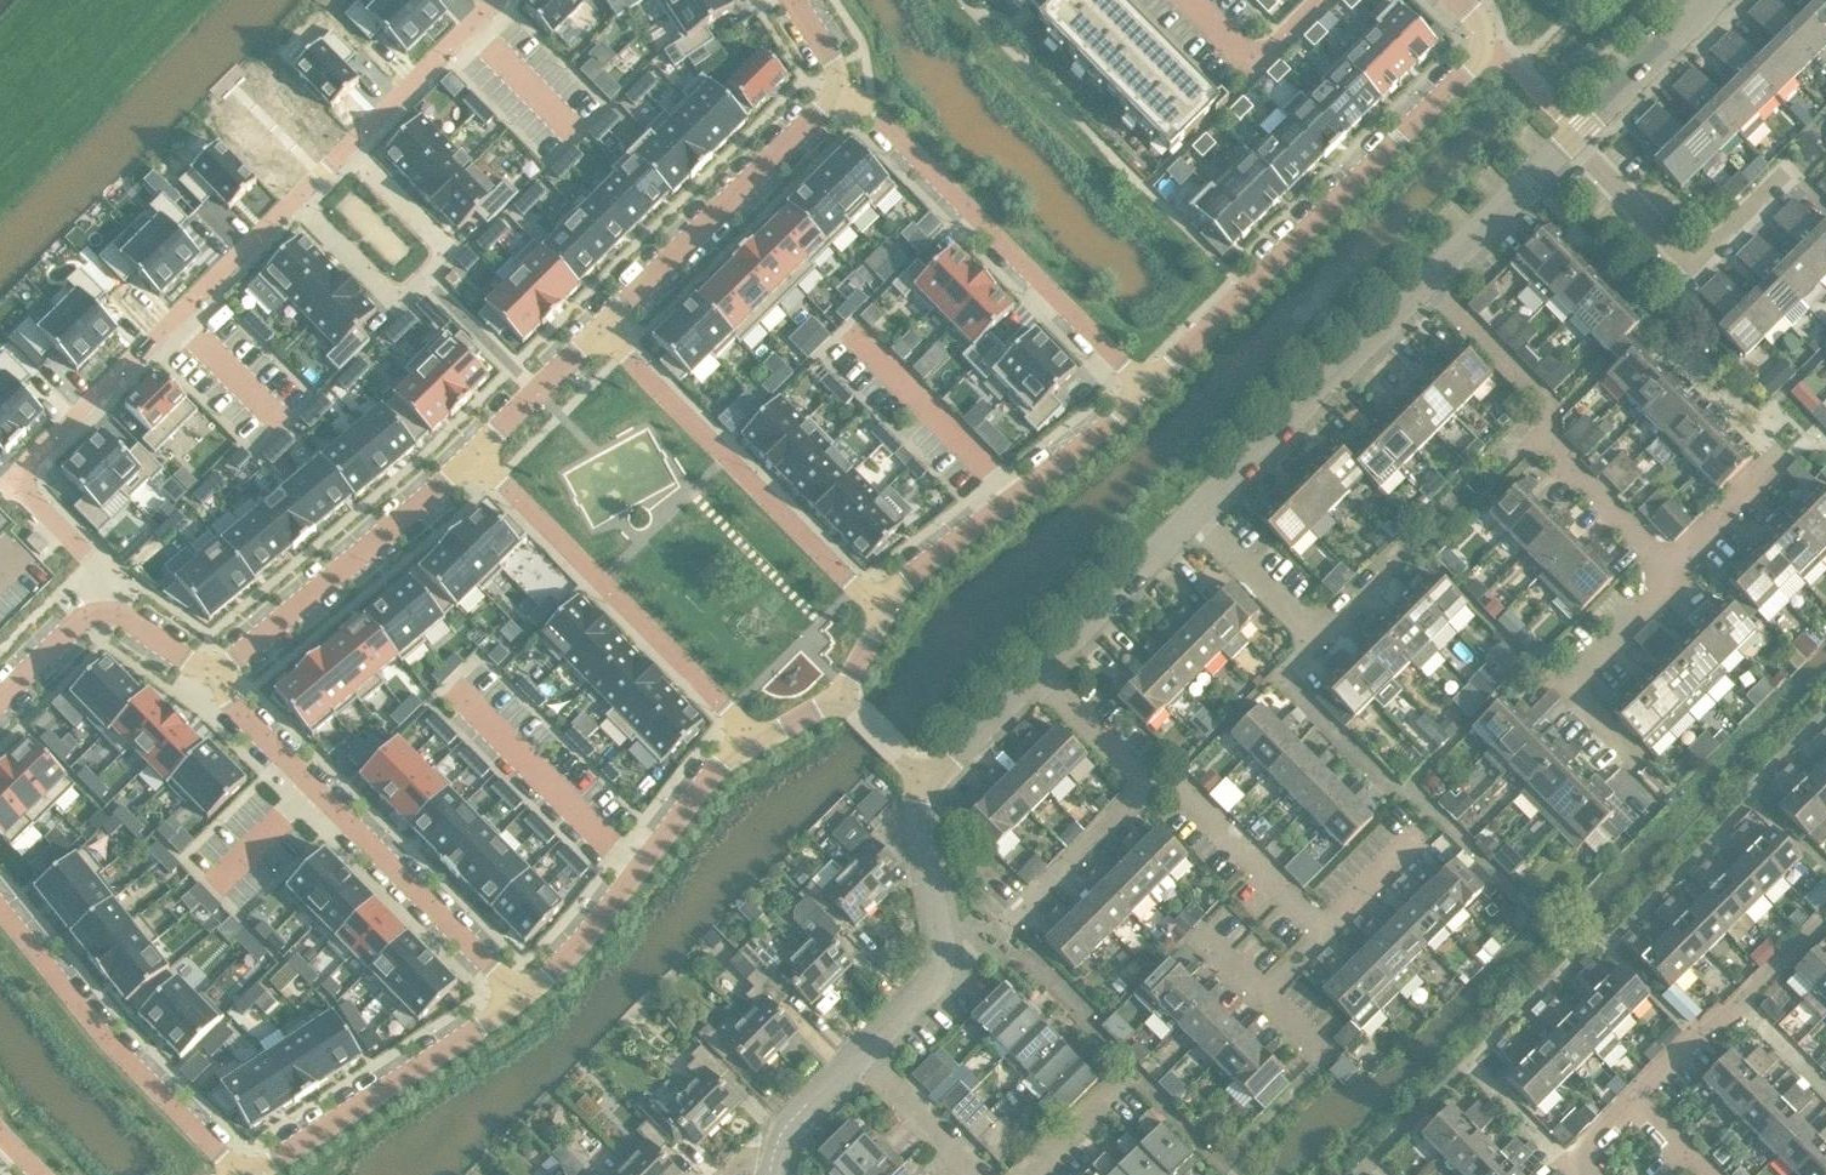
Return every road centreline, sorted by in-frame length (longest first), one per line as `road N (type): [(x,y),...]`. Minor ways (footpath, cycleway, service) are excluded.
road 1 (residential): [(298,195),(25,466),(24,492),(84,552),(113,607)]
road 2 (residential): [(1455,0),(1491,42),(1145,386)]
road 3 (residential): [(529,994),(214,674)]
road 4 (residential): [(847,90),(1145,386)]
road 5 (residential): [(1676,572),(1537,436),(1558,415),(1429,282)]
road 6 (residential): [(469,456),(752,735)]
road 7 (residential): [(875,604),(599,327)]
road 8 (residential): [(0,910),(110,1038),(252,1172)]
road 9 (residential): [(1145,386),(875,604)]
road 10 (residential): [(341,154),(440,258),(396,299),(298,195)]
road 11 (residential): [(847,90),(599,327)]
road 12 (residential): [(752,735),(529,994)]
road 13 (residential): [(469,456),(214,674)]
road 14 (residential): [(1197,522),(1429,282)]
road 15 (residential): [(529,994),(252,1172)]
road 16 (residential): [(1798,171),(1699,265),(1580,133)]
road 17 (residential): [(859,1055),(944,971),(920,827),(932,786)]
road 18 (residential): [(1197,522),(1320,648),(1412,556)]
road 19 (residential): [(1644,767),(1564,685),(1676,572)]
road 20 (residential): [(1638,1097),(1825,918)]
road 21 (residential): [(1318,940),(1200,815),(1153,783)]
road 22 (residential): [(1043,679),(1197,522)]
road 23 (residential): [(1153,783),(997,934)]
road 24 (residential): [(491,0),(341,154)]
road 25 (residential): [(1429,282),(1580,133)]
road 26 (residential): [(1580,133),(1717,0)]
road 27 (residential): [(599,327),(469,456)]
road 28 (residential): [(859,1055),(978,1174)]
road 29 (residential): [(1676,572),(1791,456)]
road 30 (residential): [(1434,827),(1318,940)]
road 31 (residential): [(932,786),(1043,679)]
road 32 (residential): [(113,607),(78,616),(0,702)]
road 33 (residential): [(1153,783),(1043,679)]
road 34 (residential): [(1028,1174),(1130,1073)]
road 35 (residential): [(771,1164),(787,1126),(859,1055)]
road 36 (unclassified): [(932,786),(840,699)]
road 37 (residential): [(113,607),(214,674)]

